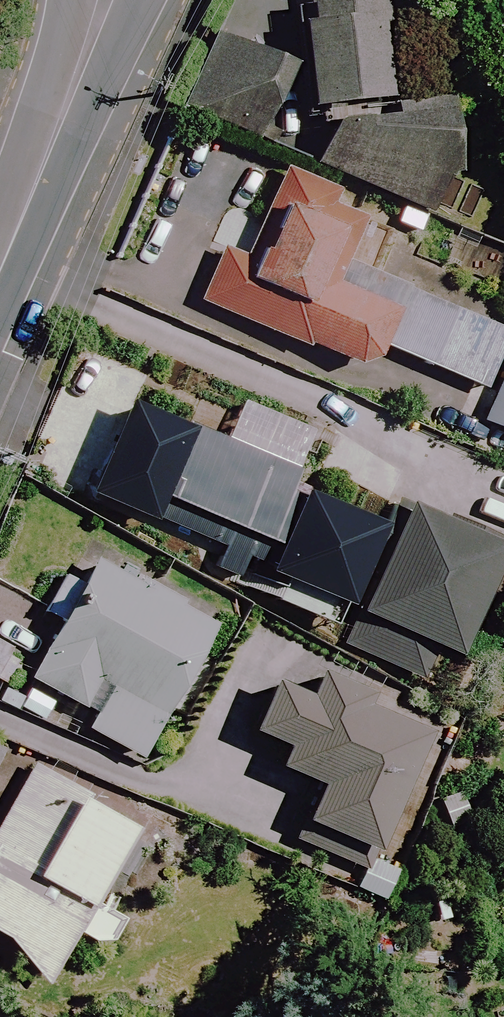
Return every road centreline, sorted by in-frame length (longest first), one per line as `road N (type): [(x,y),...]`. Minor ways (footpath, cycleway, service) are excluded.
road 1 (tertiary): [(0,249),(78,55)]

